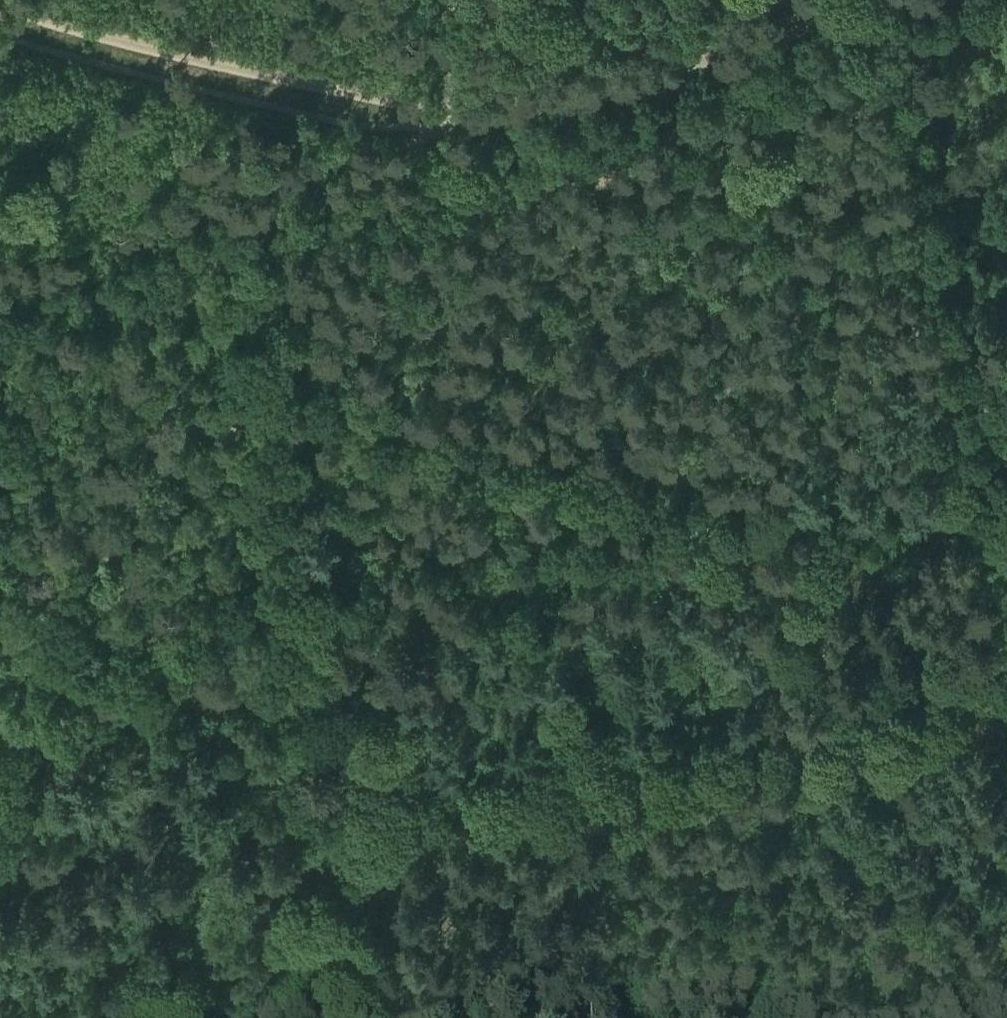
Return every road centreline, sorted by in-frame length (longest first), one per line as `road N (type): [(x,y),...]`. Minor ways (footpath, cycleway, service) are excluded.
road 1 (track): [(0,873),(294,805),(1006,674)]
road 2 (track): [(200,207),(332,1017)]
road 3 (track): [(905,0),(949,206),(1006,641)]
road 4 (track): [(906,0),(442,124)]
road 5 (track): [(442,124),(0,271)]
road 6 (track): [(442,124),(395,101),(0,1)]
road 7 (track): [(441,120),(432,0)]

